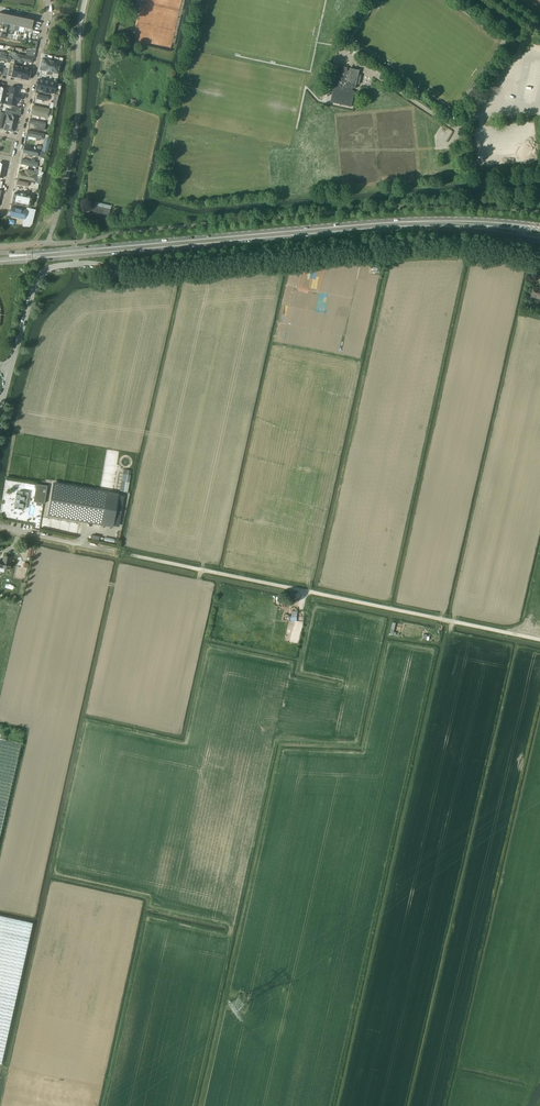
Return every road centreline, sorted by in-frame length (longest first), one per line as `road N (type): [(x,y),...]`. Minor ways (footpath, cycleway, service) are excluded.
road 1 (secondary): [(0,263),(389,230),(539,241)]
road 2 (secondary): [(539,226),(392,220),(0,252)]
road 3 (unclassified): [(539,257),(420,244),(134,269),(55,265),(37,278)]
road 4 (residential): [(51,232),(74,141),(85,0)]
road 5 (unclassified): [(0,402),(37,278)]

